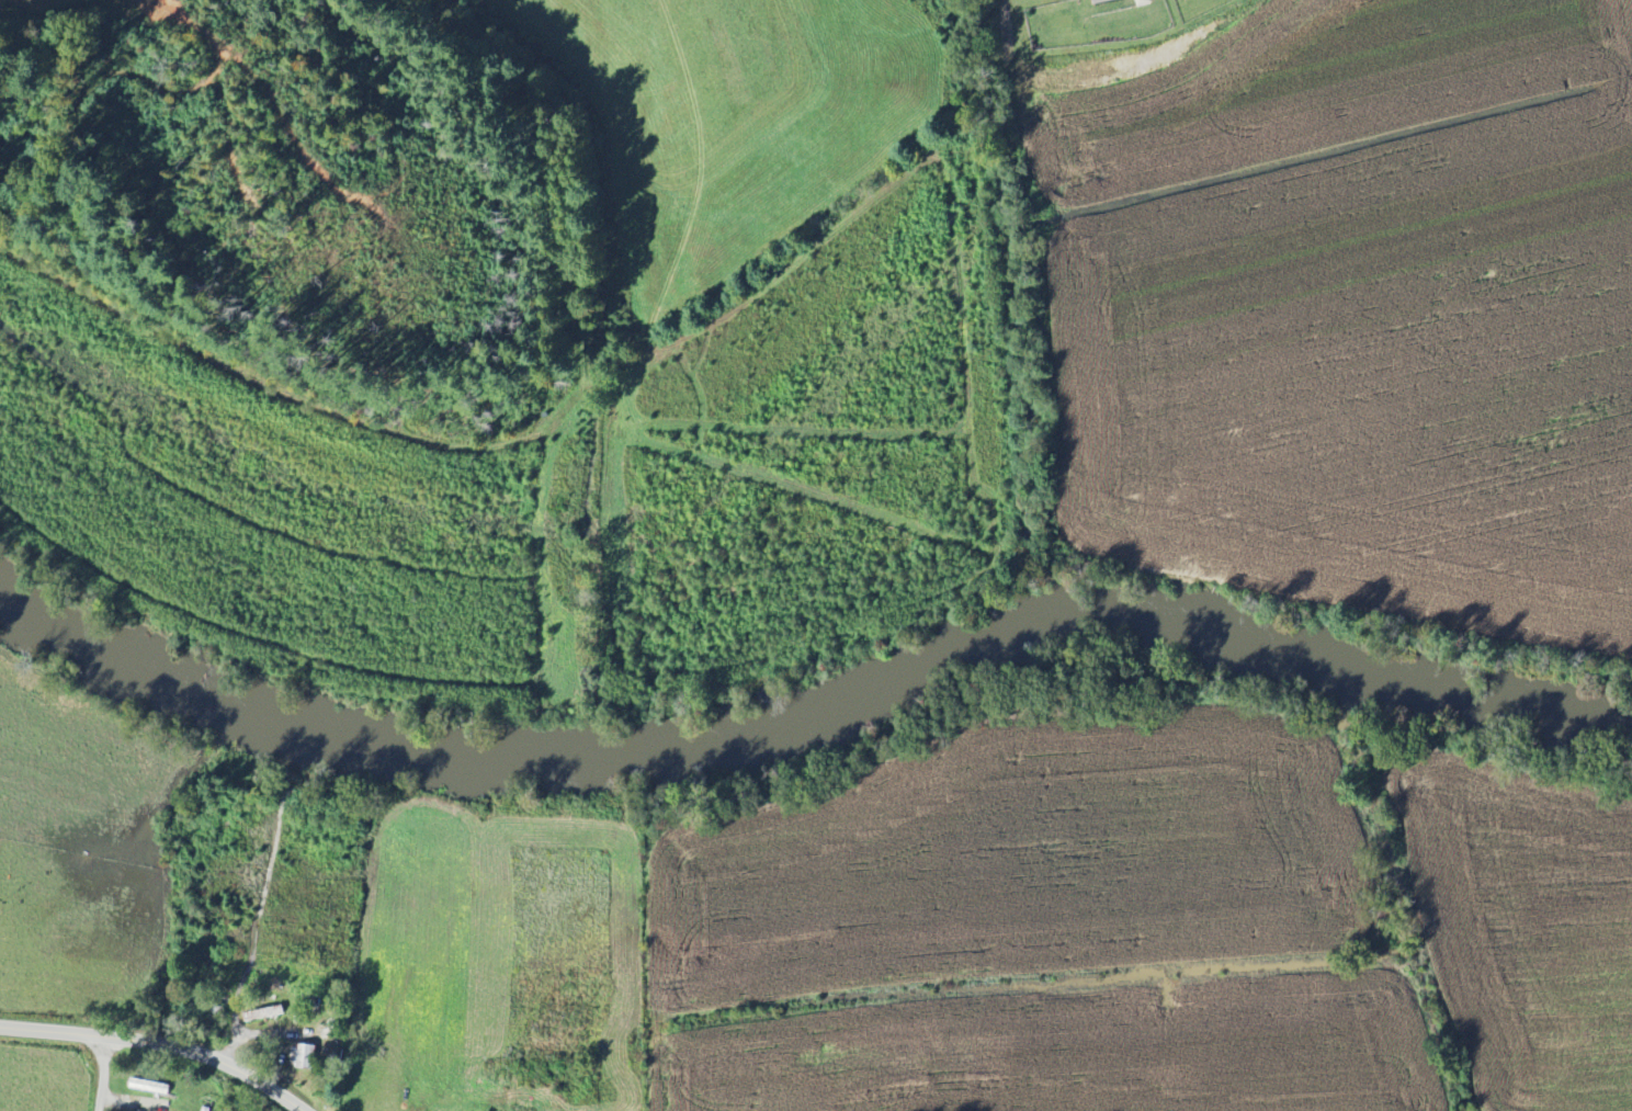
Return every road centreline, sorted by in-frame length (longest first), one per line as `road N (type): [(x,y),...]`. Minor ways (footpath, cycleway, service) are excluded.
road 1 (tertiary): [(0,1026),(170,1045),(226,1064),(303,1110)]

